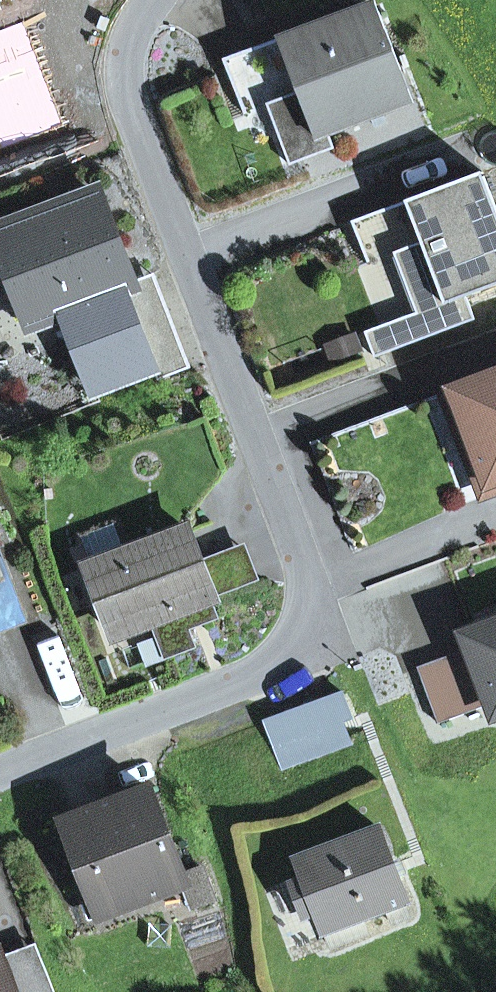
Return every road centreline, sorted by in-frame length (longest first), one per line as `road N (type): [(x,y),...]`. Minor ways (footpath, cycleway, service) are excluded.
road 1 (residential): [(149,0),(134,21),(124,84),(295,542),(296,601),(280,641),(247,678),(0,773)]

